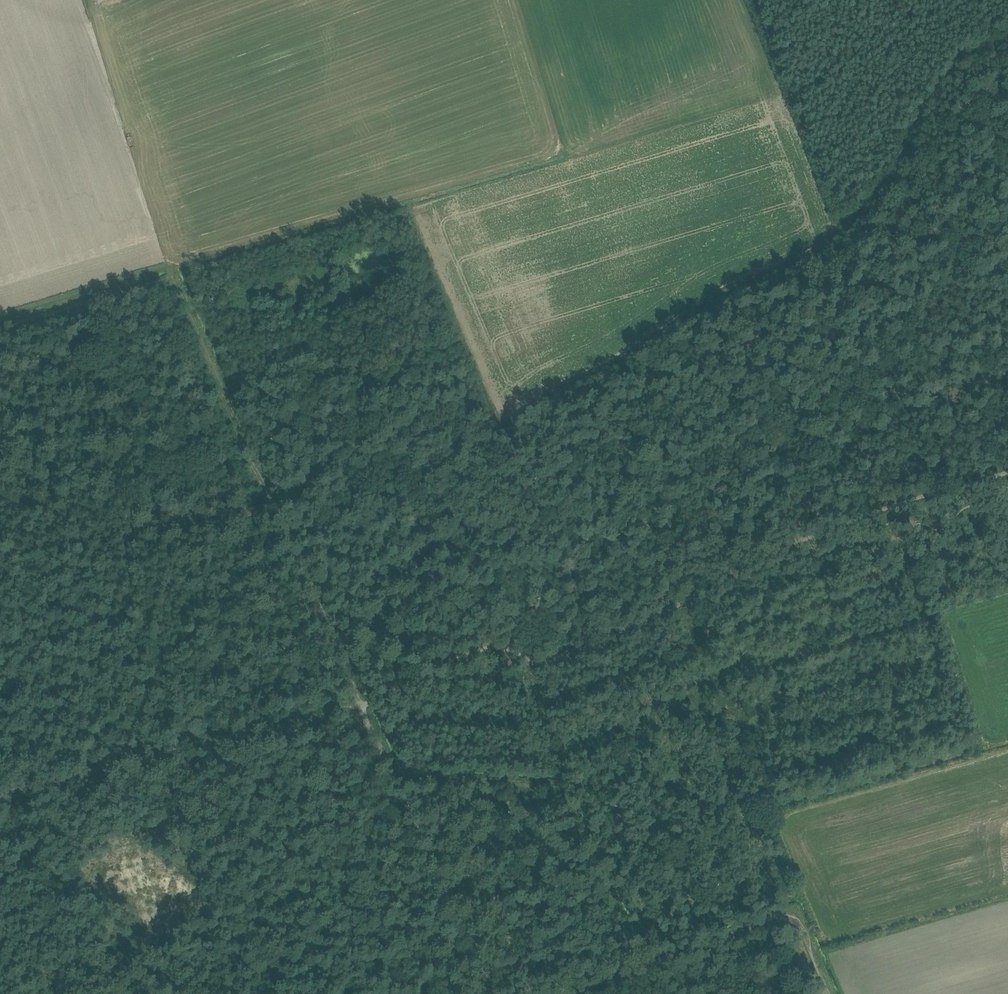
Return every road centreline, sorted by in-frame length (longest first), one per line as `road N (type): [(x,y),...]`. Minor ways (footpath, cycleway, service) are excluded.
road 1 (track): [(0,563),(275,507)]
road 2 (track): [(178,282),(275,507)]

